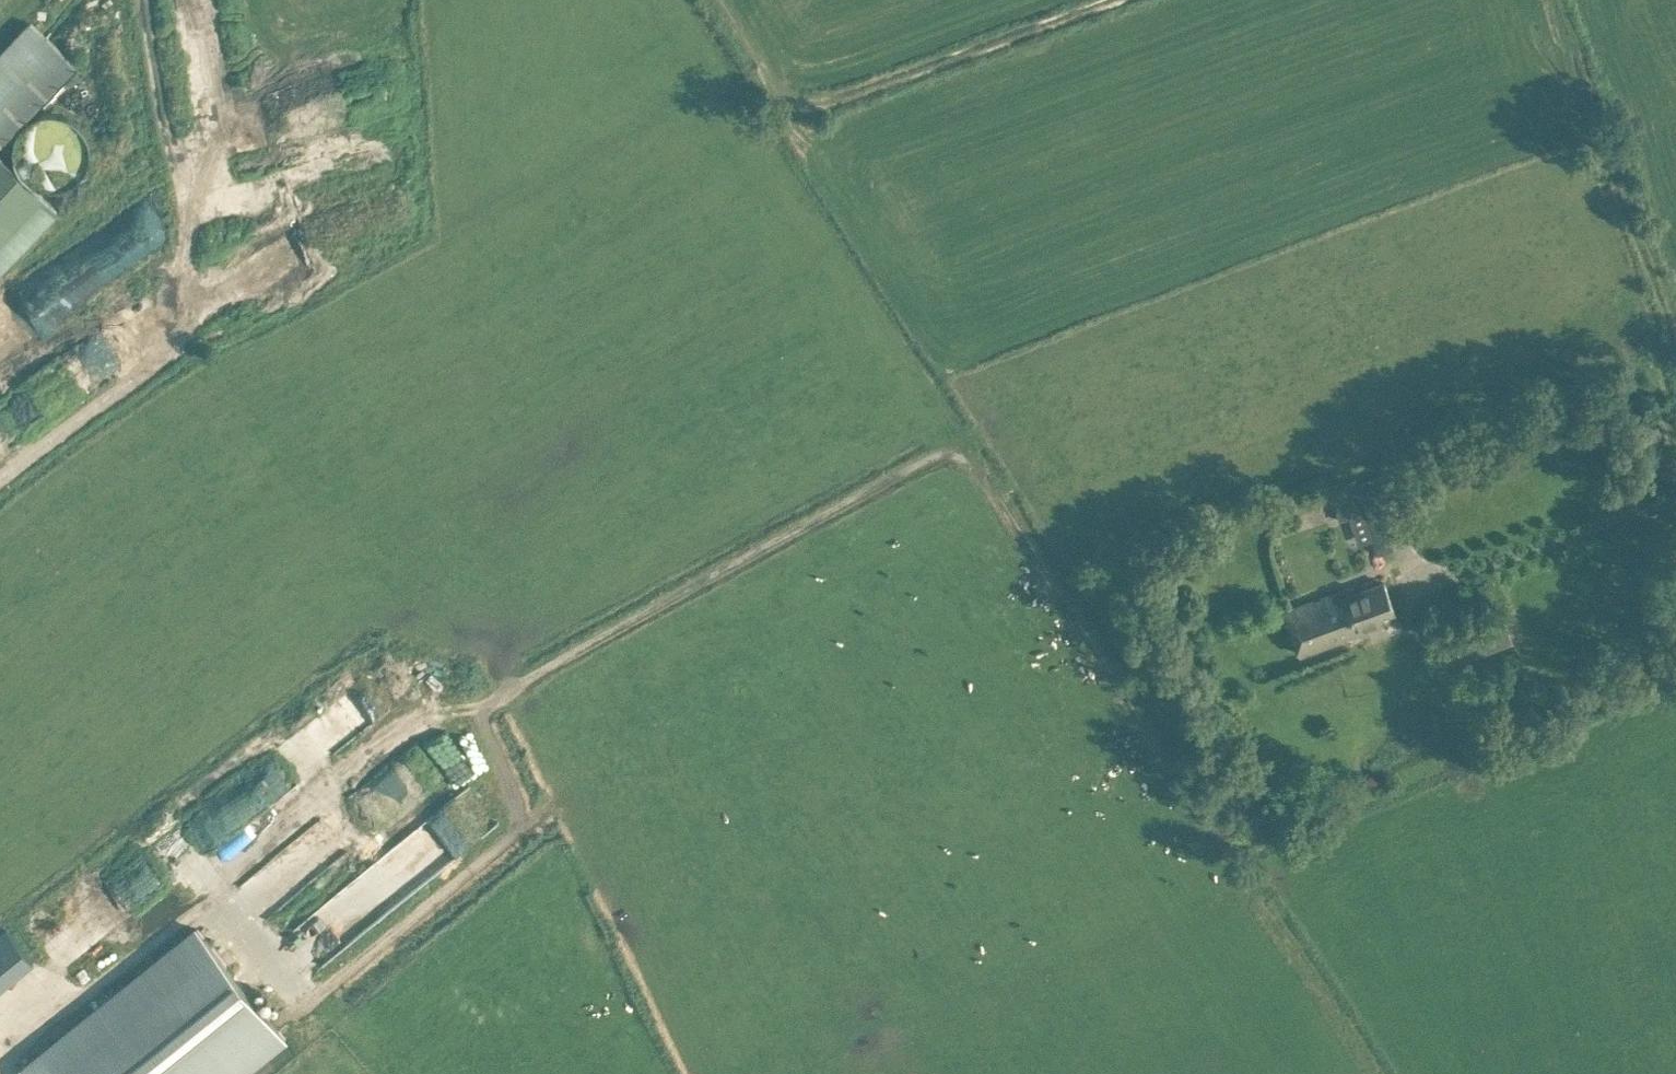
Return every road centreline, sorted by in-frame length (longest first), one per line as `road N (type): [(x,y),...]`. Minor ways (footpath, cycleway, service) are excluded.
road 1 (track): [(1113,0),(810,108),(783,101),(715,0)]
road 2 (track): [(1558,0),(1675,328)]
road 3 (unclassified): [(1675,505),(1654,504),(1419,590)]
road 4 (track): [(145,0),(189,243)]

